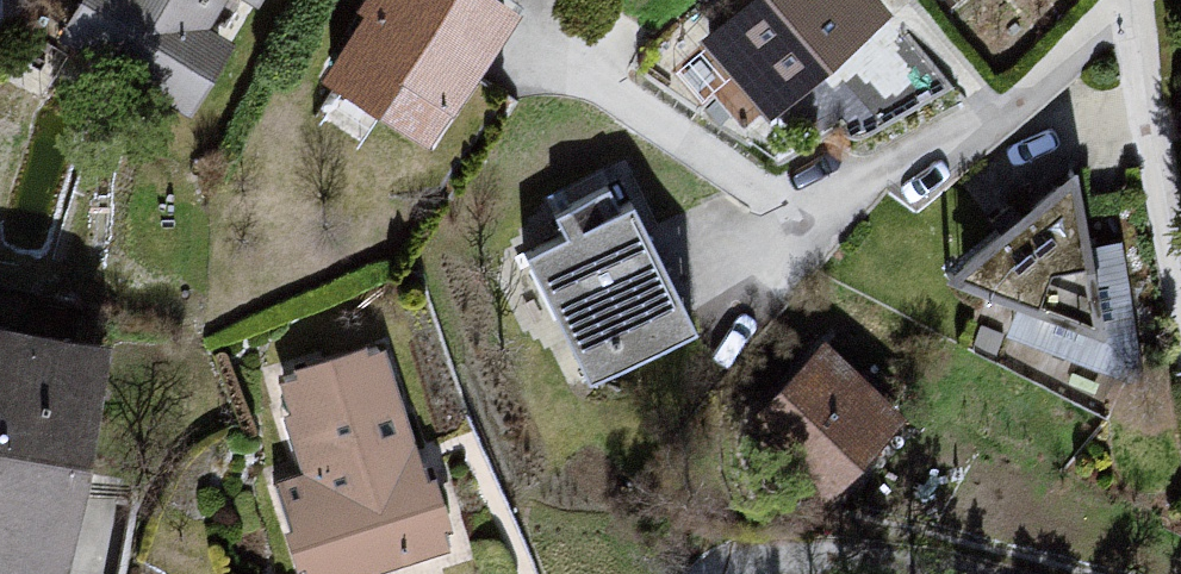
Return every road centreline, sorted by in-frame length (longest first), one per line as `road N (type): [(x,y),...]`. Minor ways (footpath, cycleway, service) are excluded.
road 1 (residential): [(1103,0),(1180,345)]

